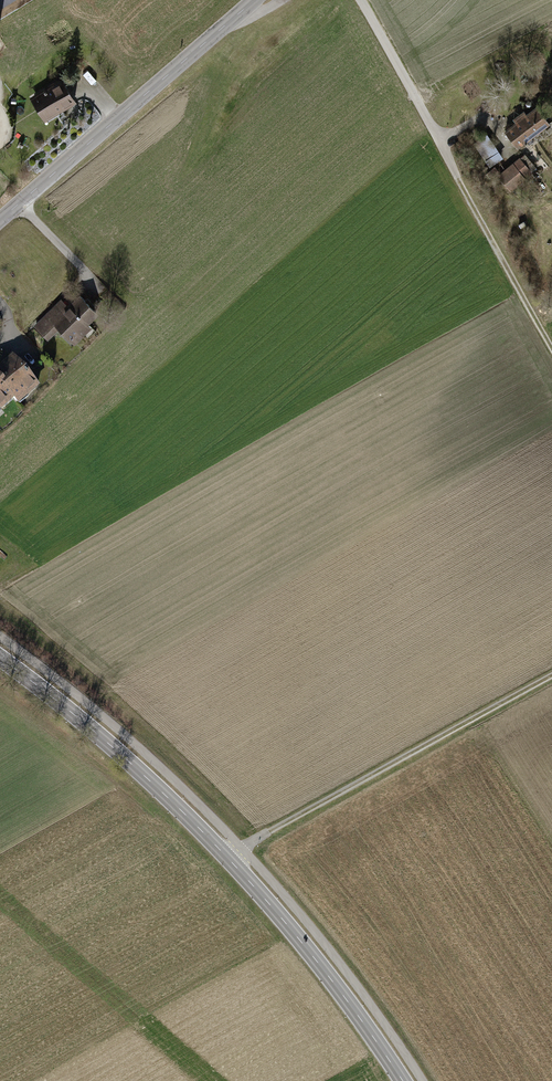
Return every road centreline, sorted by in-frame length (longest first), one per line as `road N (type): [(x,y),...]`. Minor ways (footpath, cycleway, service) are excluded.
road 1 (primary): [(0,658),(138,770),(229,859),(403,1080)]
road 2 (track): [(229,859),(551,675)]
road 3 (tertiary): [(254,0),(0,220)]
road 4 (track): [(551,344),(439,139)]

